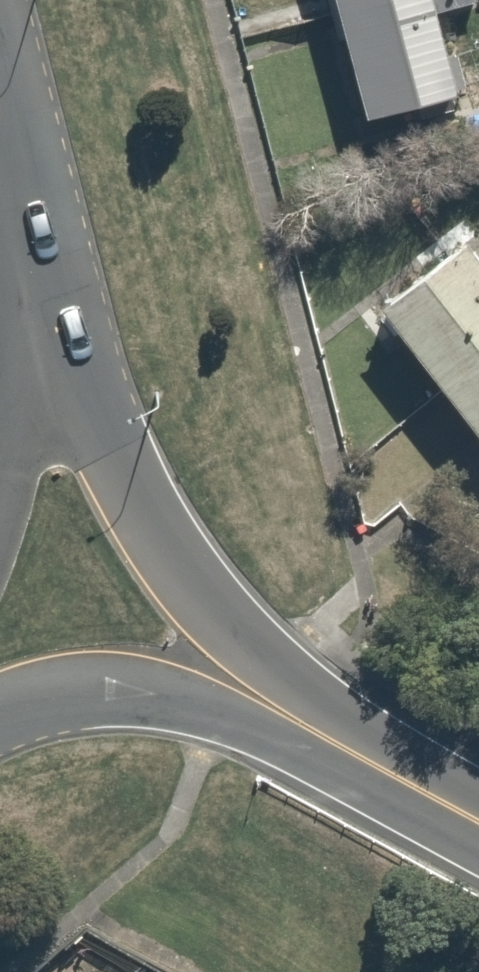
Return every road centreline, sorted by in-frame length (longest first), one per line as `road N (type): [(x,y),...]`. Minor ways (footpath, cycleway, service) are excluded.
road 1 (secondary): [(30,297),(254,695)]
road 2 (secondary): [(254,695),(124,691),(49,697),(0,711)]
road 3 (secondary): [(254,695),(478,818)]
road 4 (secondary): [(0,137),(30,297)]
road 5 (secondary): [(30,297),(0,451)]

